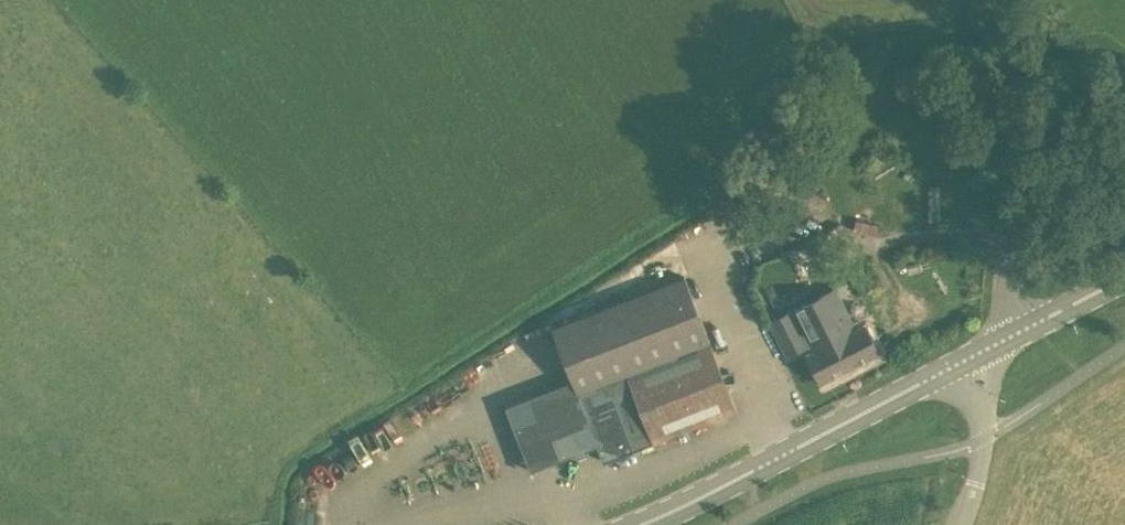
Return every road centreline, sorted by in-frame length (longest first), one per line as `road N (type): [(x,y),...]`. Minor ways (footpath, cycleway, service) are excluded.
road 1 (secondary): [(640,524),(993,344)]
road 2 (unclassified): [(993,344),(1012,235),(1015,116),(1000,0)]
road 3 (unclassified): [(960,524),(984,439),(993,344)]
road 4 (secondary): [(993,344),(1124,276)]

